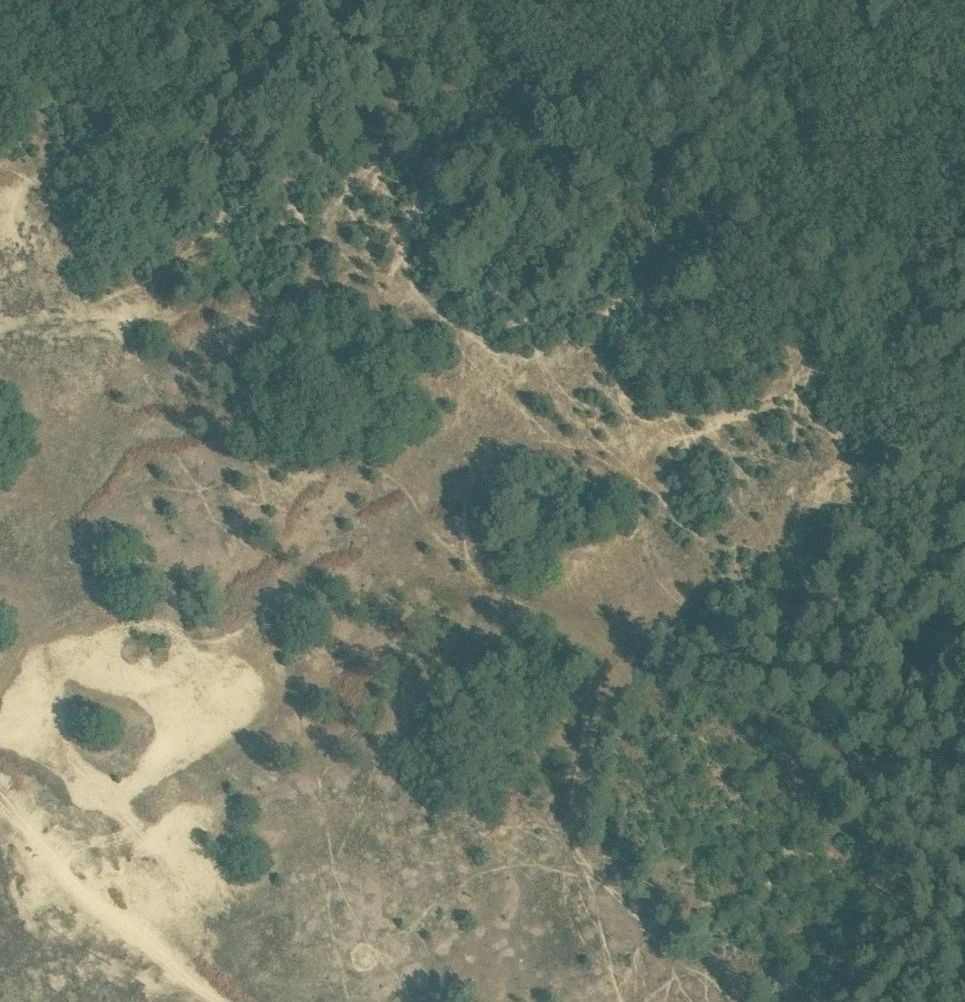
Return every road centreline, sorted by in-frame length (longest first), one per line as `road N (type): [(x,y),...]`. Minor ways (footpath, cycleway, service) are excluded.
road 1 (track): [(0,775),(223,1001)]

